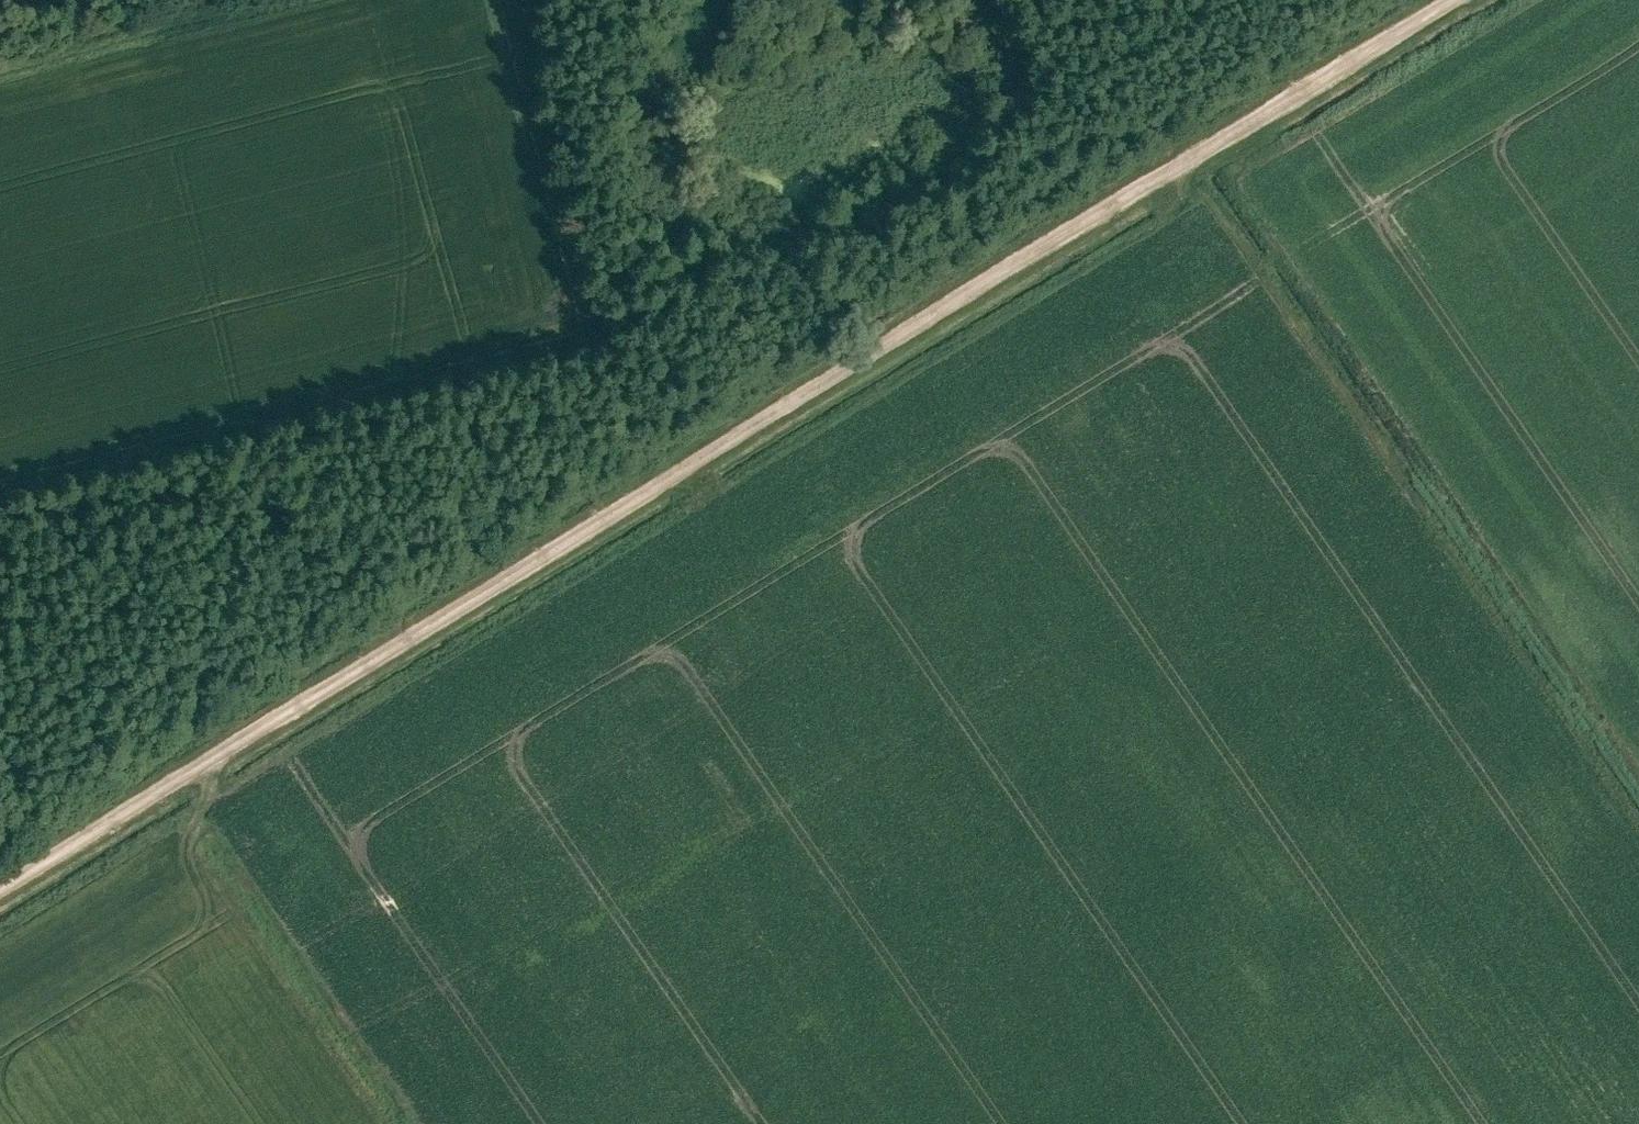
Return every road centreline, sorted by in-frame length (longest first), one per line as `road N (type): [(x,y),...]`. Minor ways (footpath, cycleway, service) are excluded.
road 1 (track): [(0,887),(1451,0)]

